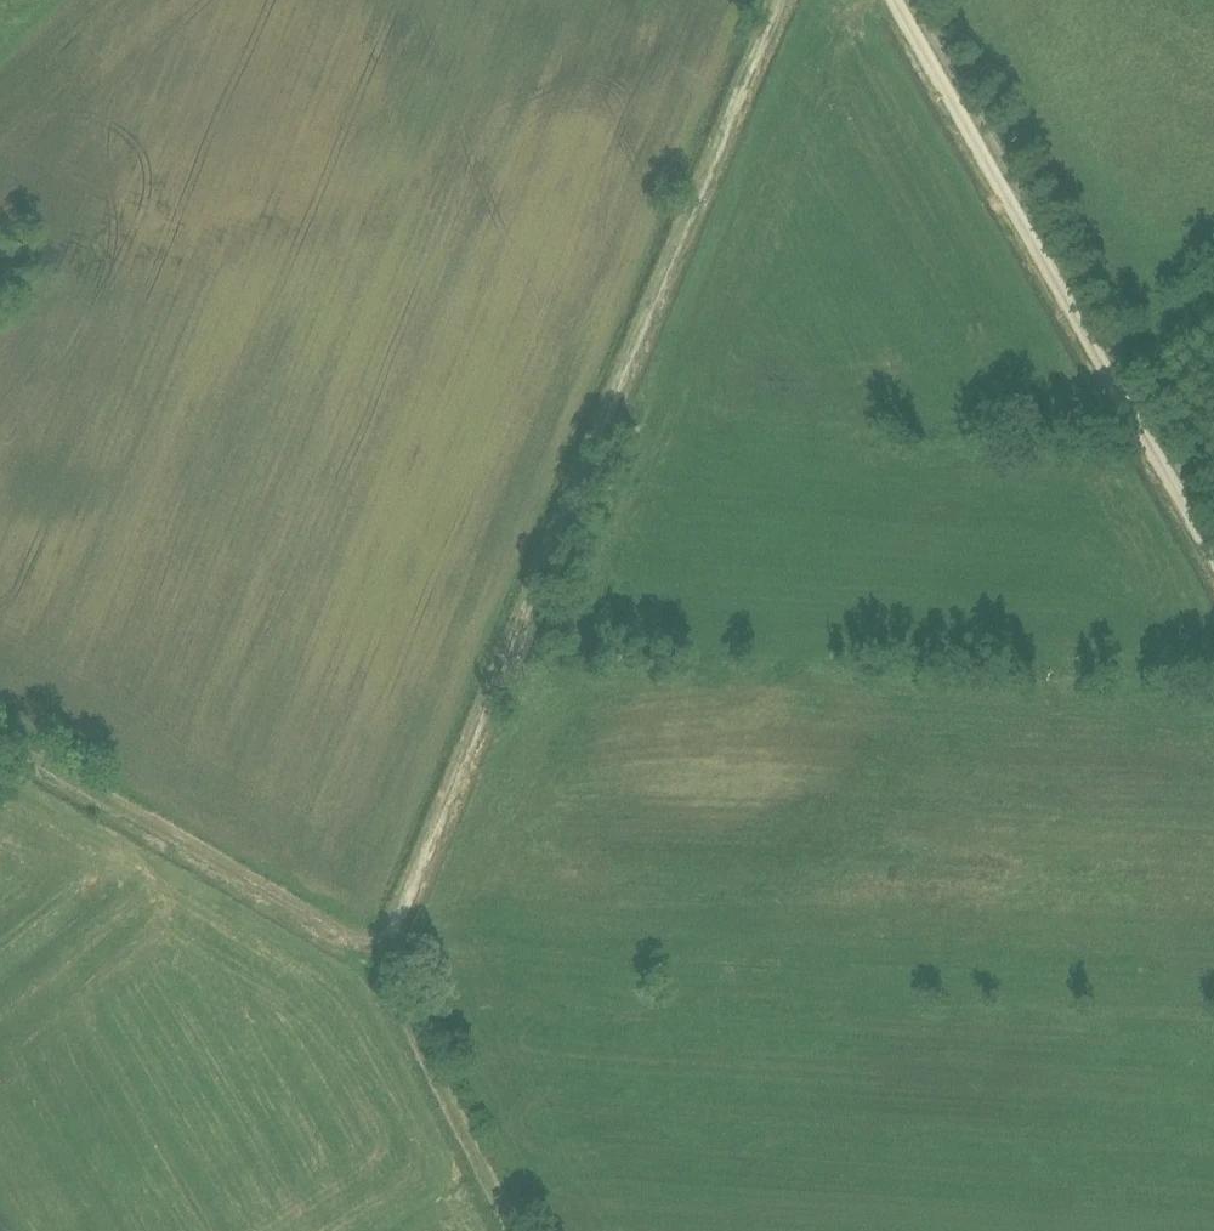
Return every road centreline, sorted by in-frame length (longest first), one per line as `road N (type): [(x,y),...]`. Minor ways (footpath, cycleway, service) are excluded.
road 1 (track): [(778,0),(376,958)]
road 2 (track): [(0,736),(376,958),(514,1230)]
road 3 (track): [(895,0),(1213,557)]

